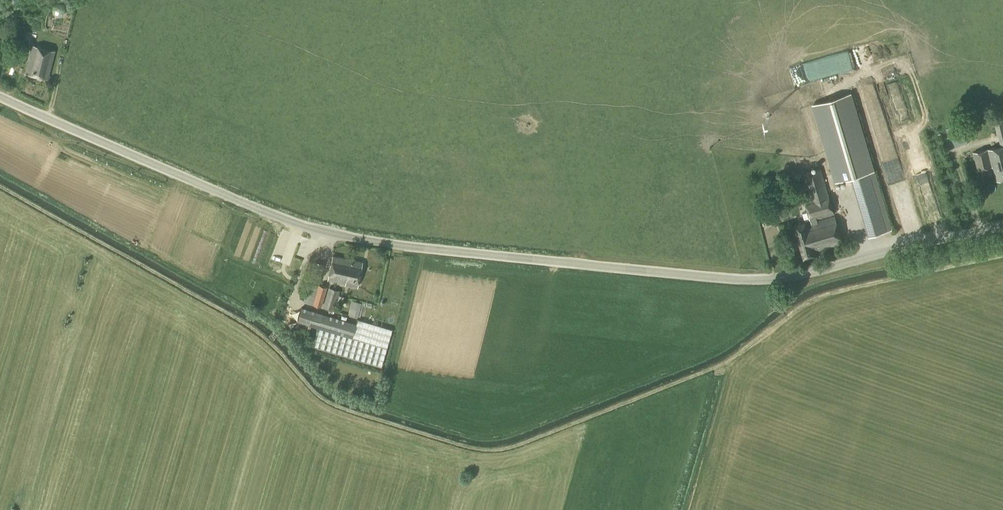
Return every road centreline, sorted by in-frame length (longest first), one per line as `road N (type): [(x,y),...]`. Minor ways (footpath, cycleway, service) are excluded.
road 1 (unclassified): [(1002,230),(747,283),(345,242),(0,96)]

